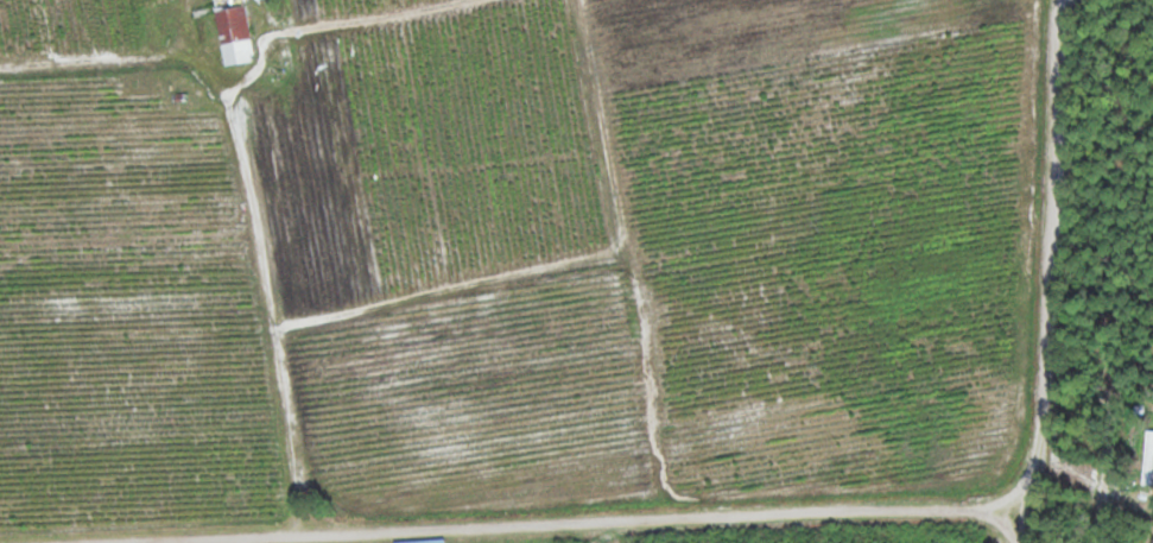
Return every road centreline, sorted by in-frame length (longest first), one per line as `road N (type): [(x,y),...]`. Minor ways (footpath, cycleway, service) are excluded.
road 1 (residential): [(94,542),(1013,500)]
road 2 (residential): [(1026,542),(1013,500),(1034,0)]
road 3 (residential): [(310,537),(243,102)]

